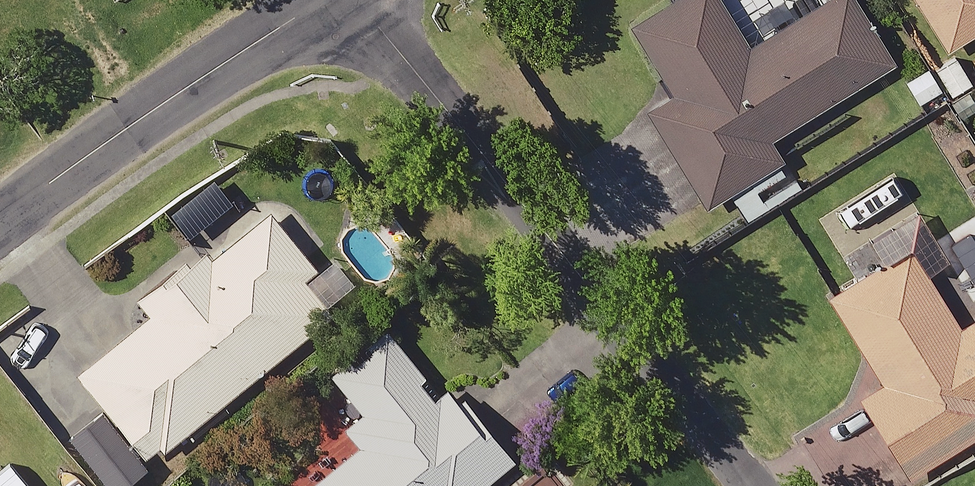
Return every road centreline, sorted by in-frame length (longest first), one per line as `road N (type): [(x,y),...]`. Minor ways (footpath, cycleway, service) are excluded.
road 1 (residential): [(759,485),(360,0)]
road 2 (unclassified): [(0,221),(321,0)]

